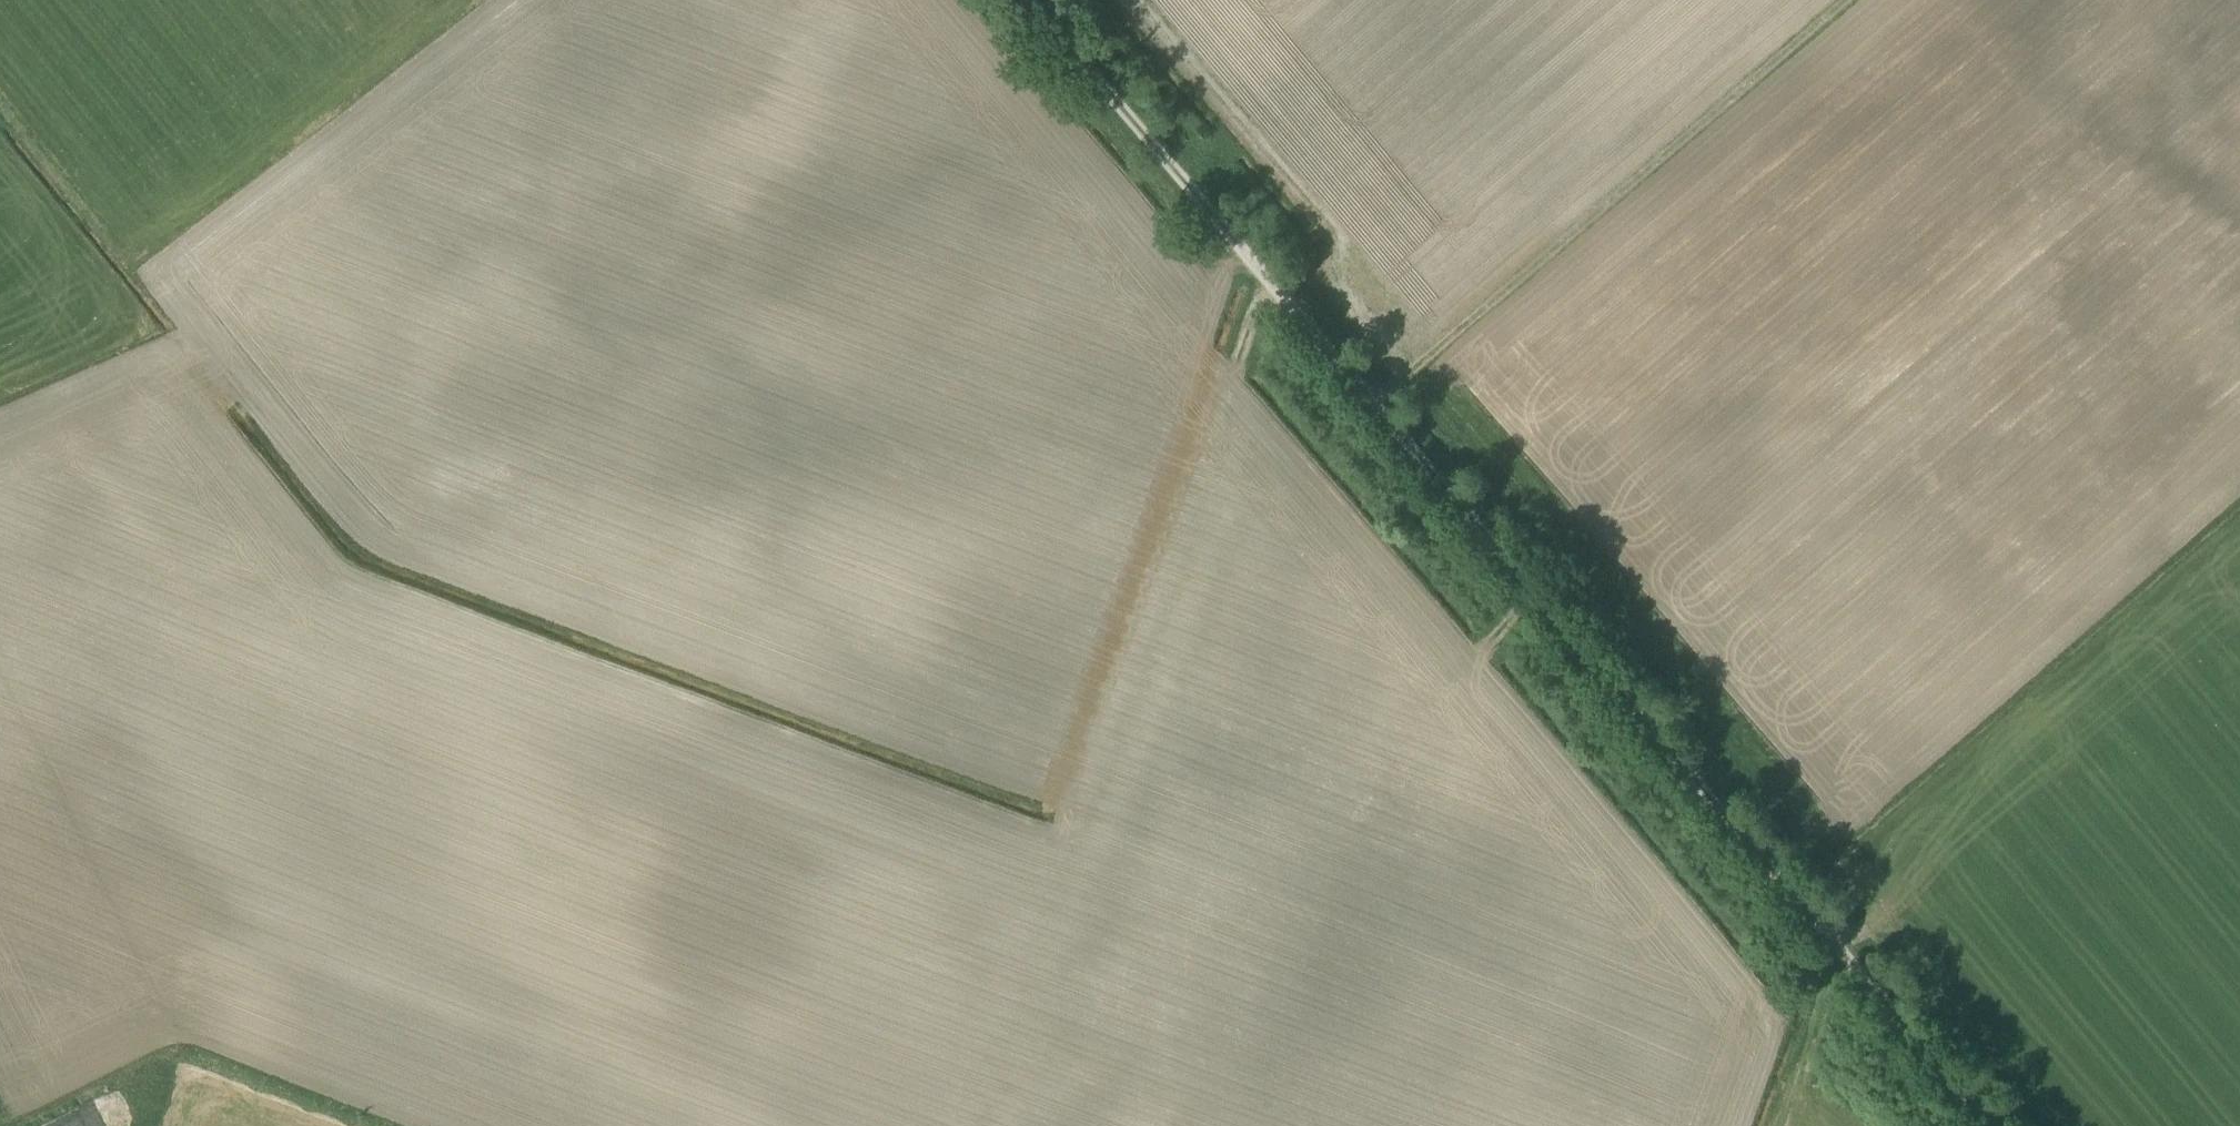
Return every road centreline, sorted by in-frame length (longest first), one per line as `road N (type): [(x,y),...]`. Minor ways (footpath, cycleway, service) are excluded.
road 1 (track): [(1999,1125),(1035,0)]
road 2 (track): [(947,1125),(1264,263)]

